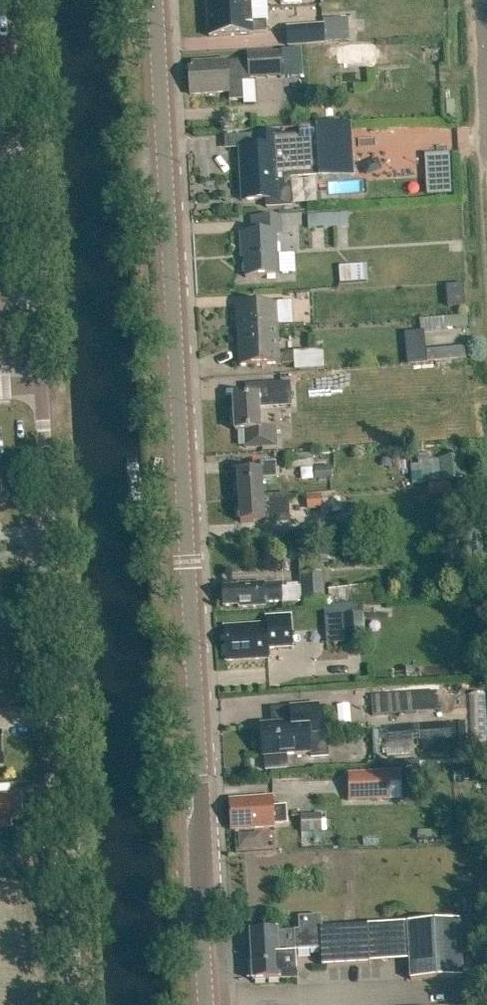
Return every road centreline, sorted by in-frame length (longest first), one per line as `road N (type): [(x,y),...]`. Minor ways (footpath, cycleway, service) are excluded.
road 1 (secondary): [(211,1004),(155,0)]
road 2 (unclassified): [(75,1004),(39,385)]
road 3 (unclassified): [(39,385),(13,0)]

